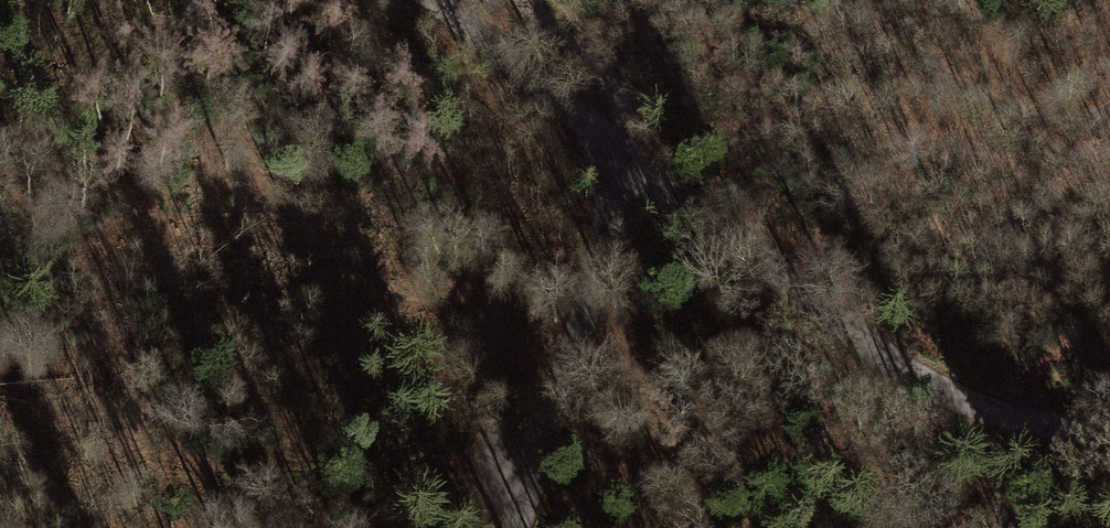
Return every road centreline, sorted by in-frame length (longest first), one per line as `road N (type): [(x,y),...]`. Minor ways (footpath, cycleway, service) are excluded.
road 1 (unclassified): [(628,168),(942,389),(1040,420),(1109,426)]
road 2 (unclassified): [(628,168),(515,527)]
road 3 (unclassified): [(440,0),(628,168)]
road 4 (track): [(516,0),(635,89),(628,168)]

